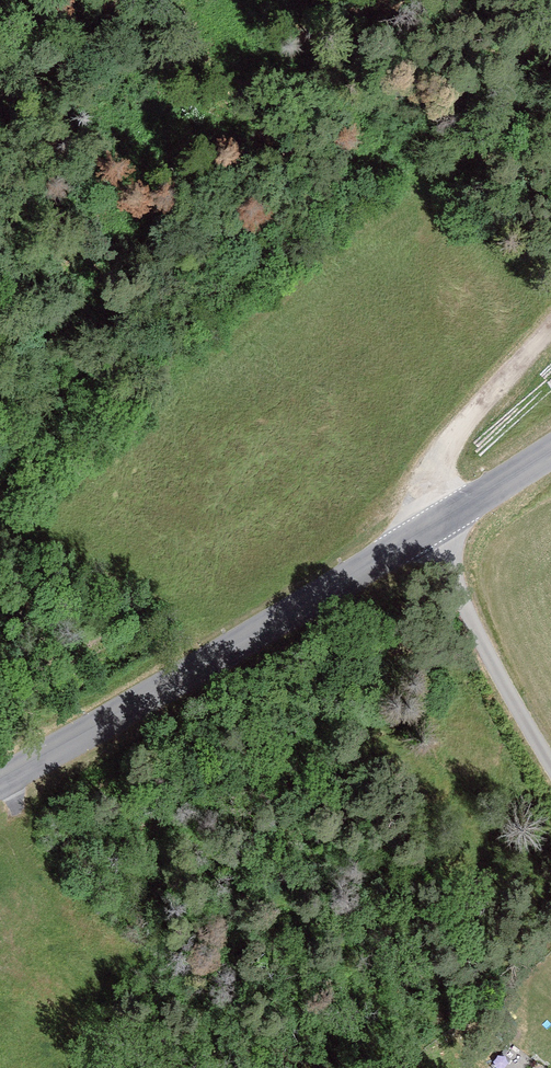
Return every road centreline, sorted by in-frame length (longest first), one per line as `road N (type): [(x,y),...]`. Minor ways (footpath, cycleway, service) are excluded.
road 1 (tertiary): [(431,529),(0,786)]
road 2 (unclassified): [(431,529),(464,608),(550,763)]
road 3 (track): [(550,328),(443,463),(430,497),(431,529)]
road 4 (tertiary): [(550,451),(431,529)]

